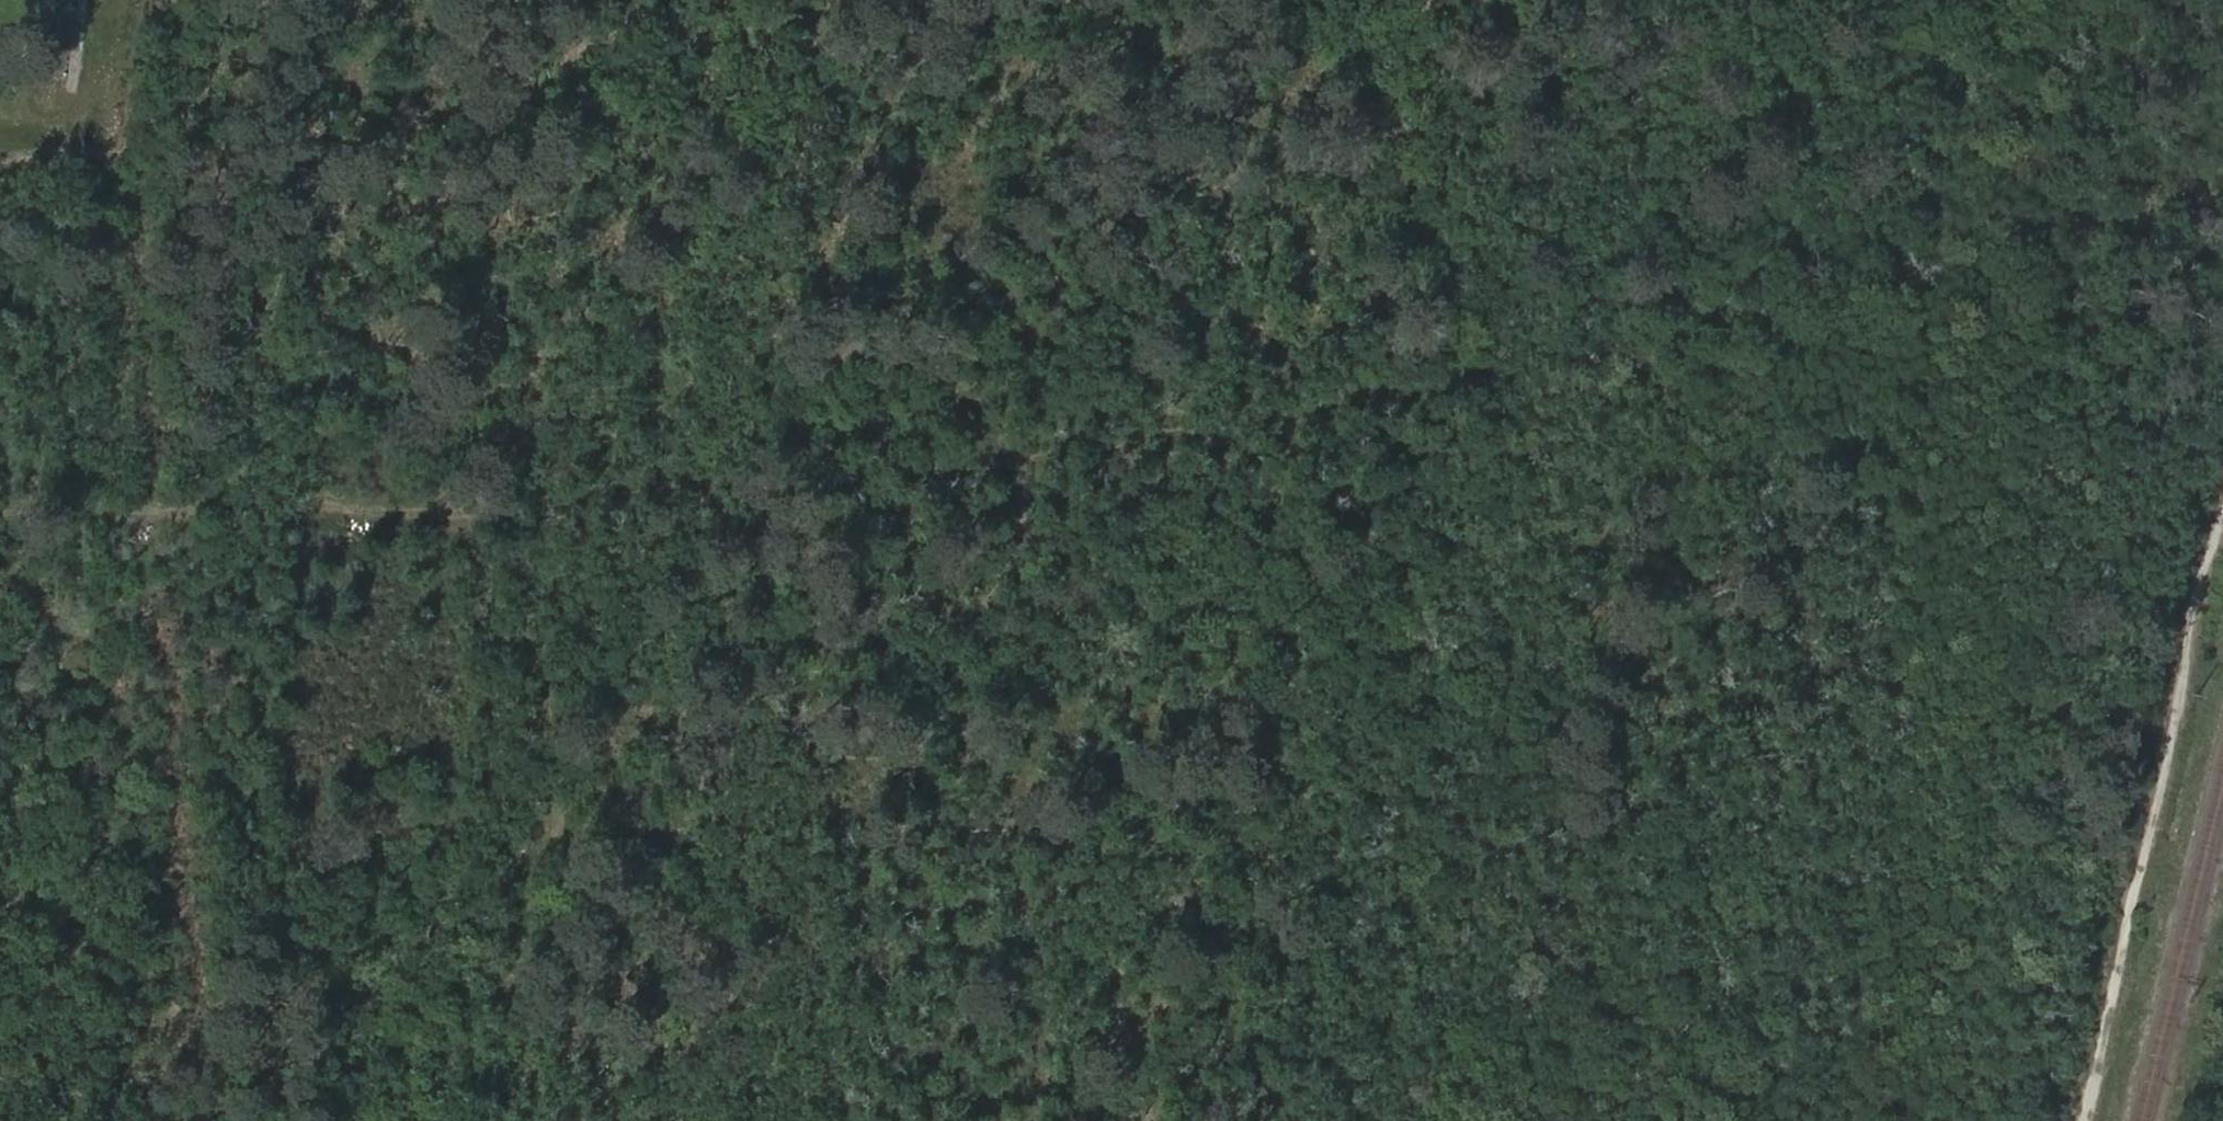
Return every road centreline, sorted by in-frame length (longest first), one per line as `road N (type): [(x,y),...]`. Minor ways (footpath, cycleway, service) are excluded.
road 1 (residential): [(2096,1120),(2222,588)]

